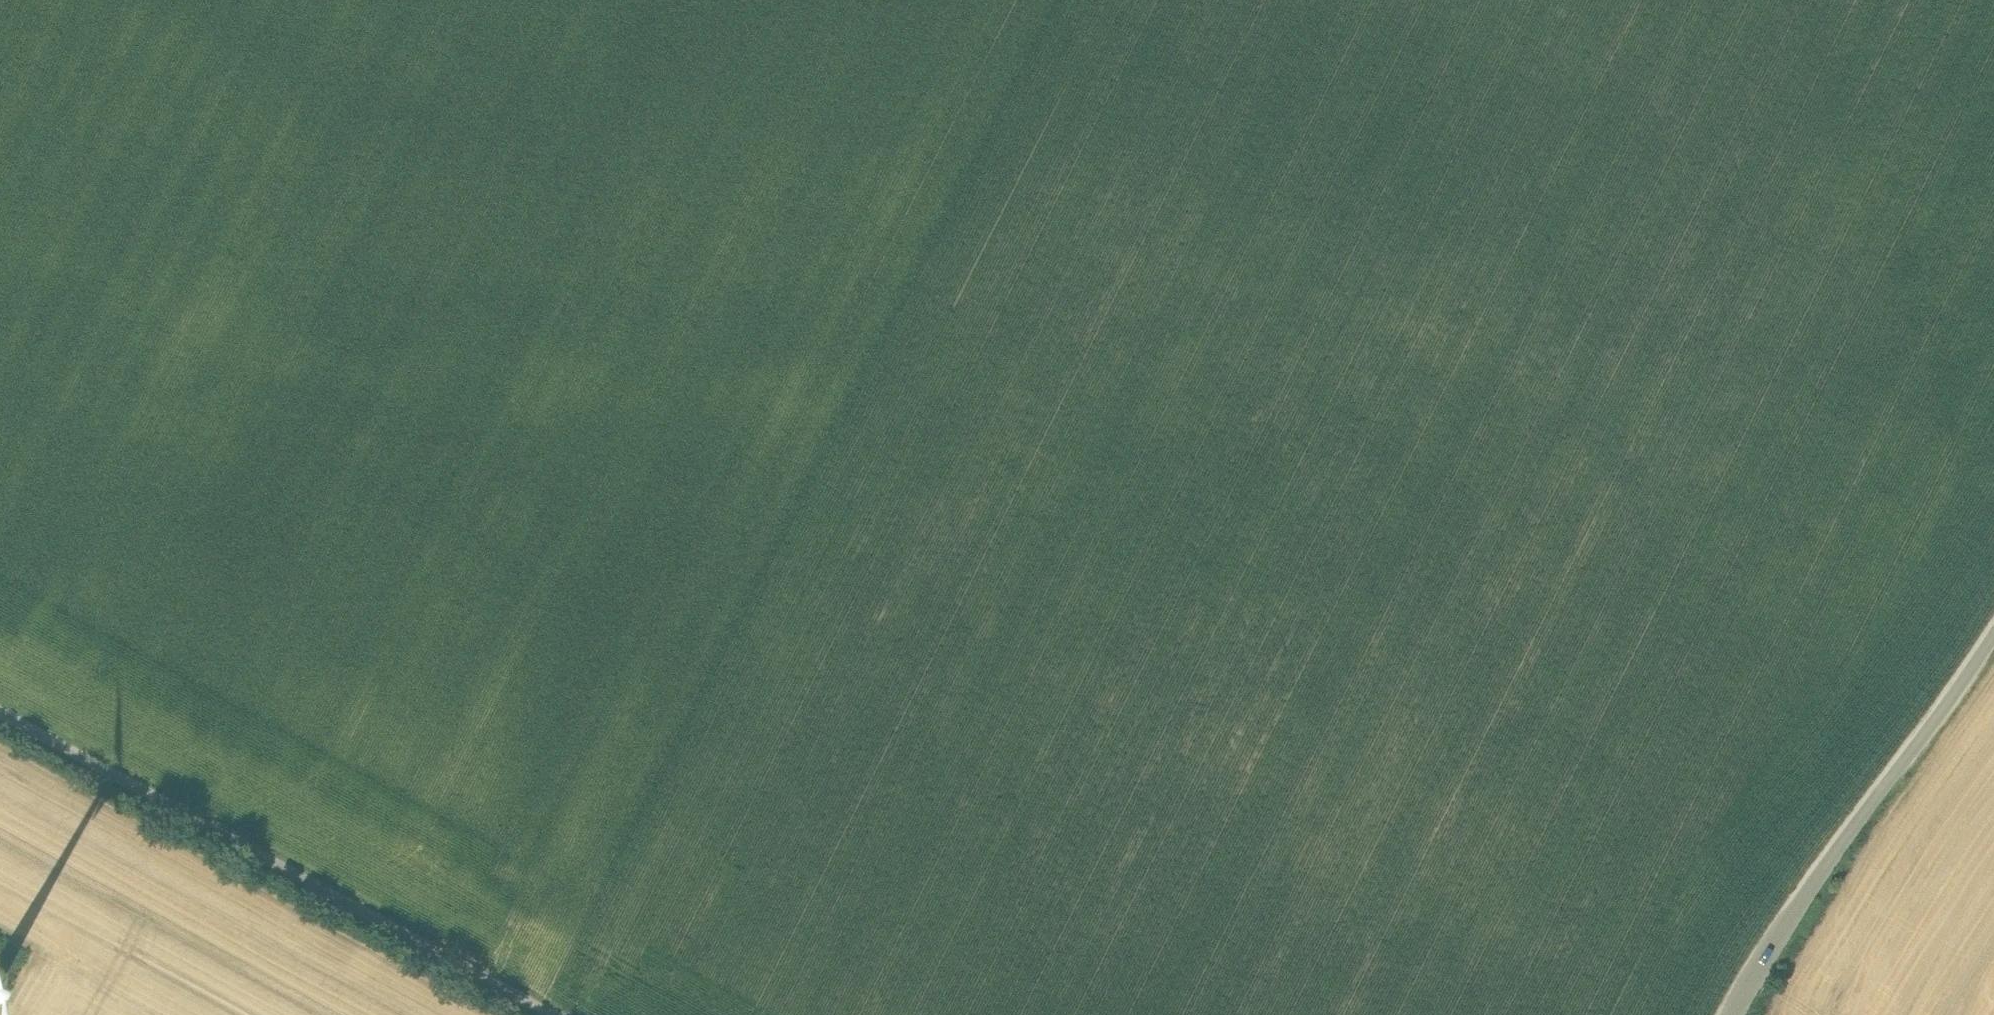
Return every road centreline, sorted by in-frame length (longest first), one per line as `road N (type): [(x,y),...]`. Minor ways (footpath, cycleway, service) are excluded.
road 1 (track): [(0,713),(556,1014)]
road 2 (unclassified): [(1736,1014),(1849,835),(1993,630)]

